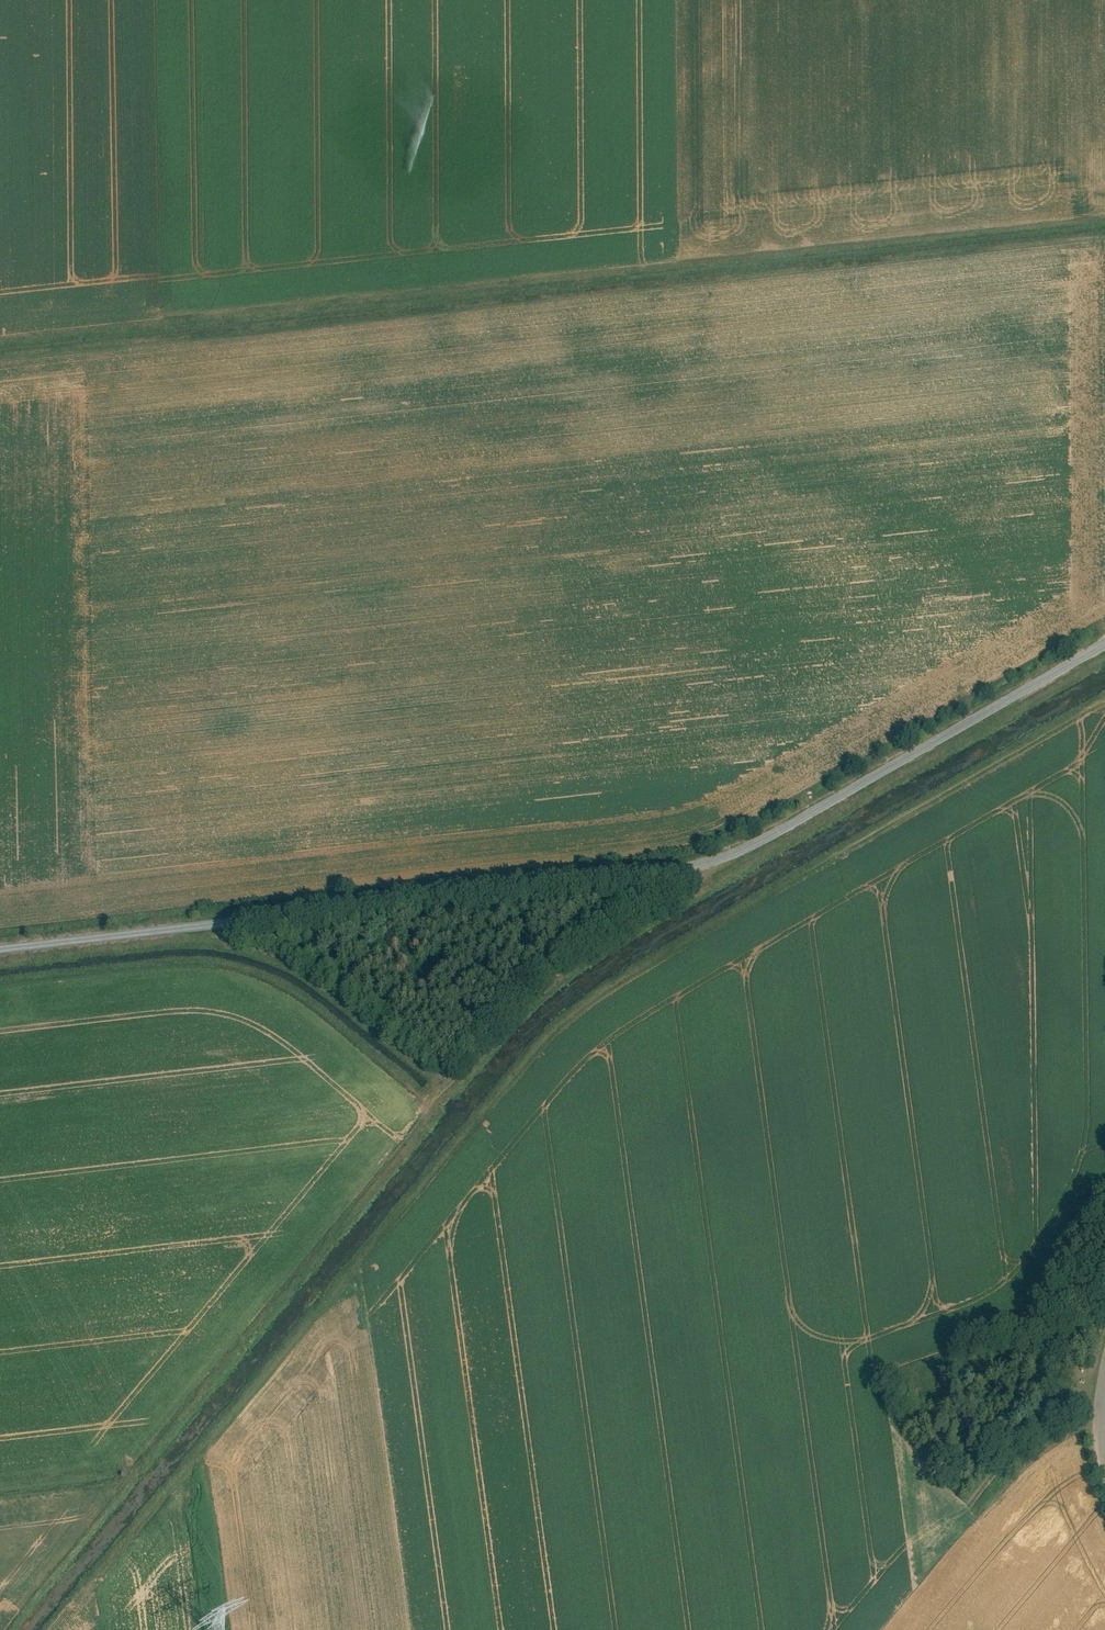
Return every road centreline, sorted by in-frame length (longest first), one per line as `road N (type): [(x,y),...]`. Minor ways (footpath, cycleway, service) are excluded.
road 1 (unclassified): [(0,949),(714,864),(1104,643)]

